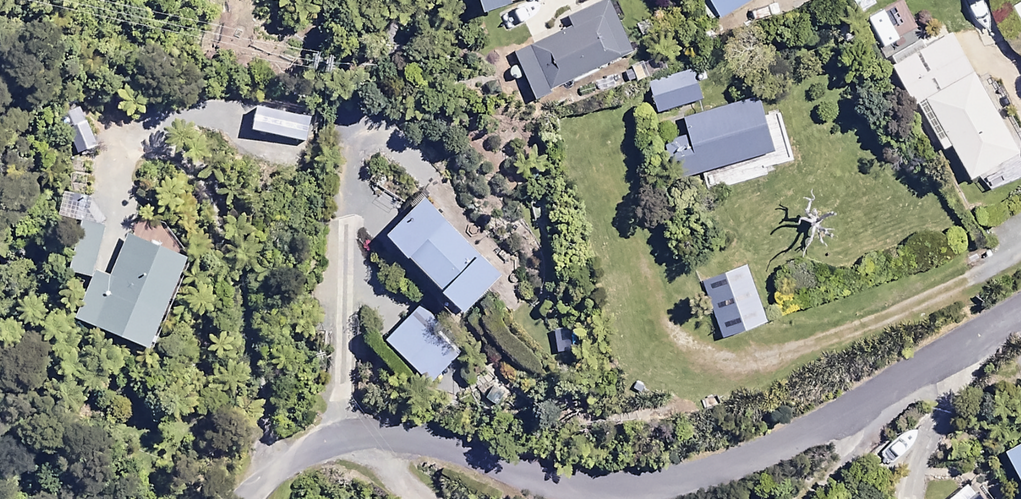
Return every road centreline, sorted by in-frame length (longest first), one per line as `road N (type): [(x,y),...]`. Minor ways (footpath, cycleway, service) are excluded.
road 1 (unclassified): [(1020,309),(782,444),(664,485),(599,492),(549,486),(433,445),(355,433),(311,447),(242,498)]

